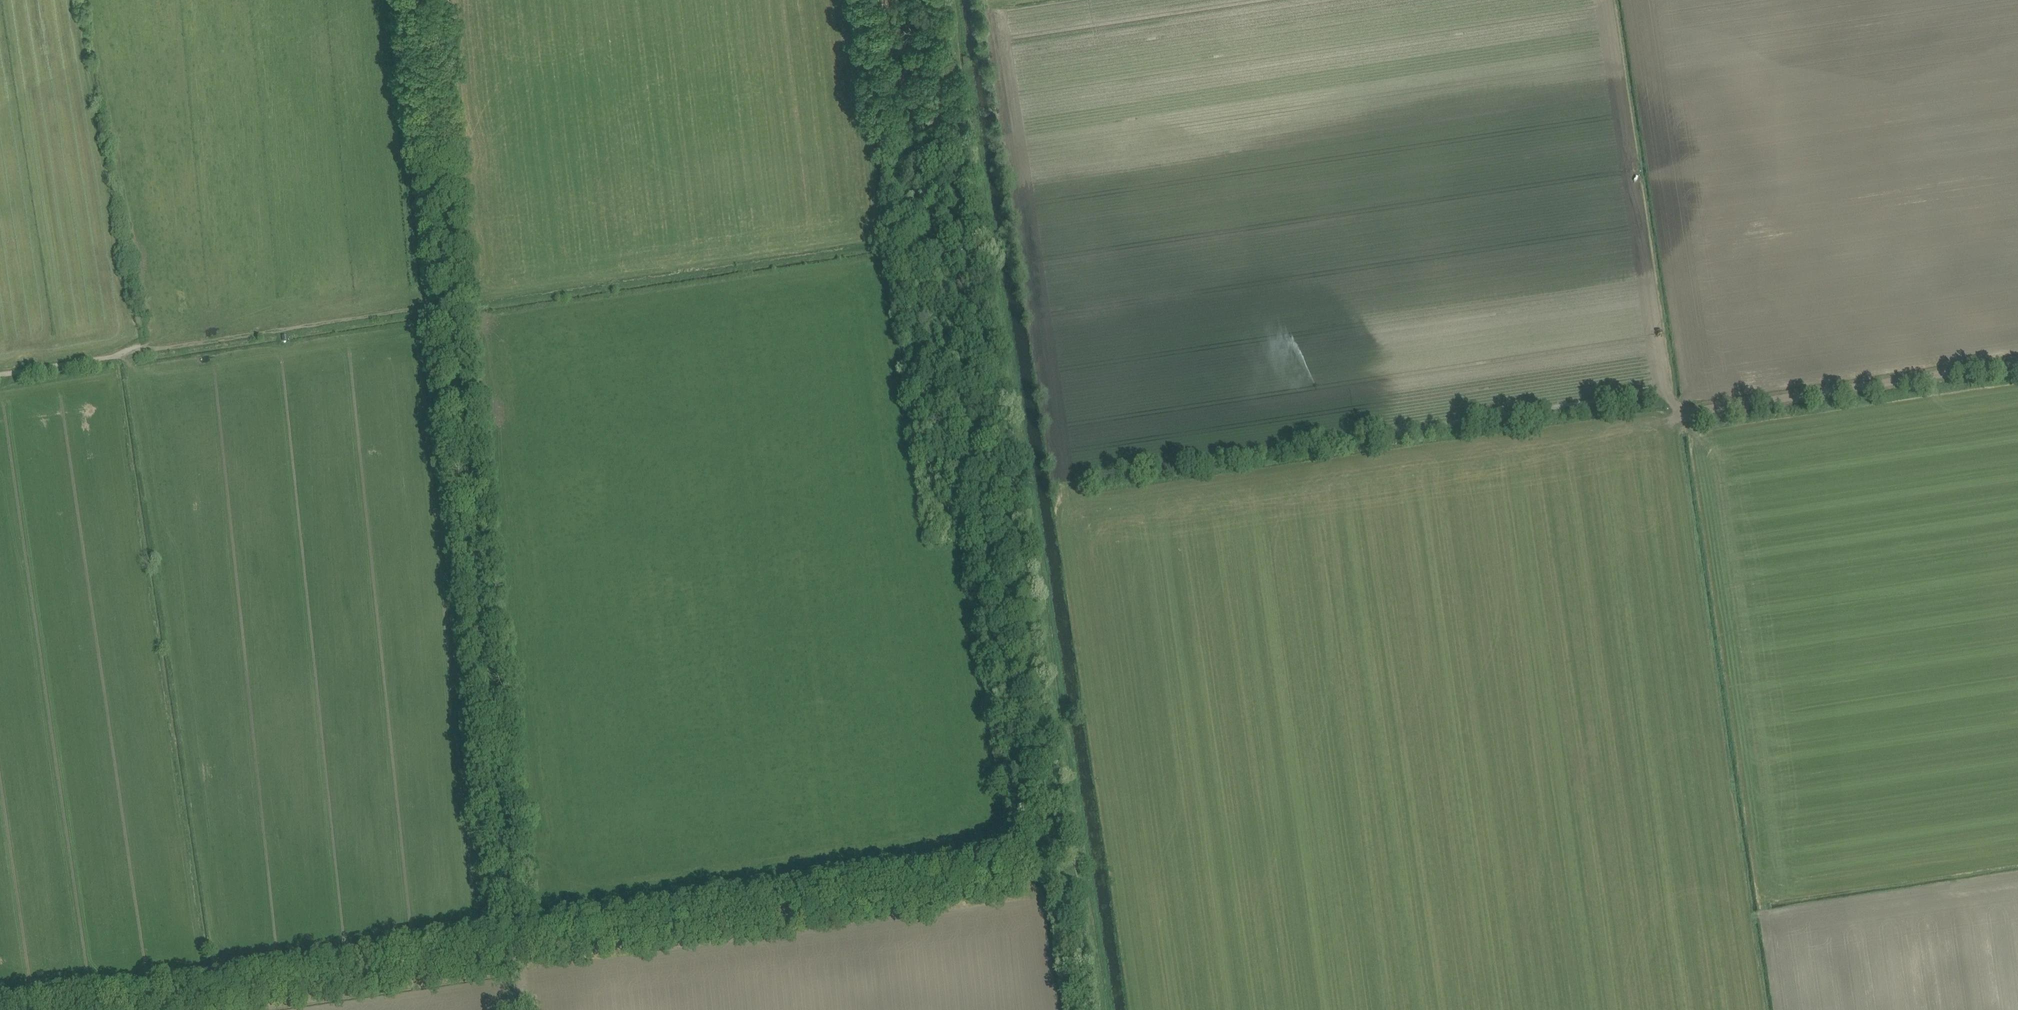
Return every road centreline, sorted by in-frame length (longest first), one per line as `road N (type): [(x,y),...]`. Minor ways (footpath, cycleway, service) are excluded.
road 1 (track): [(955,0),(956,69),(967,88),(1079,875),(1108,1009)]
road 2 (track): [(419,0),(521,1009)]
road 3 (track): [(1103,496),(2017,361)]

